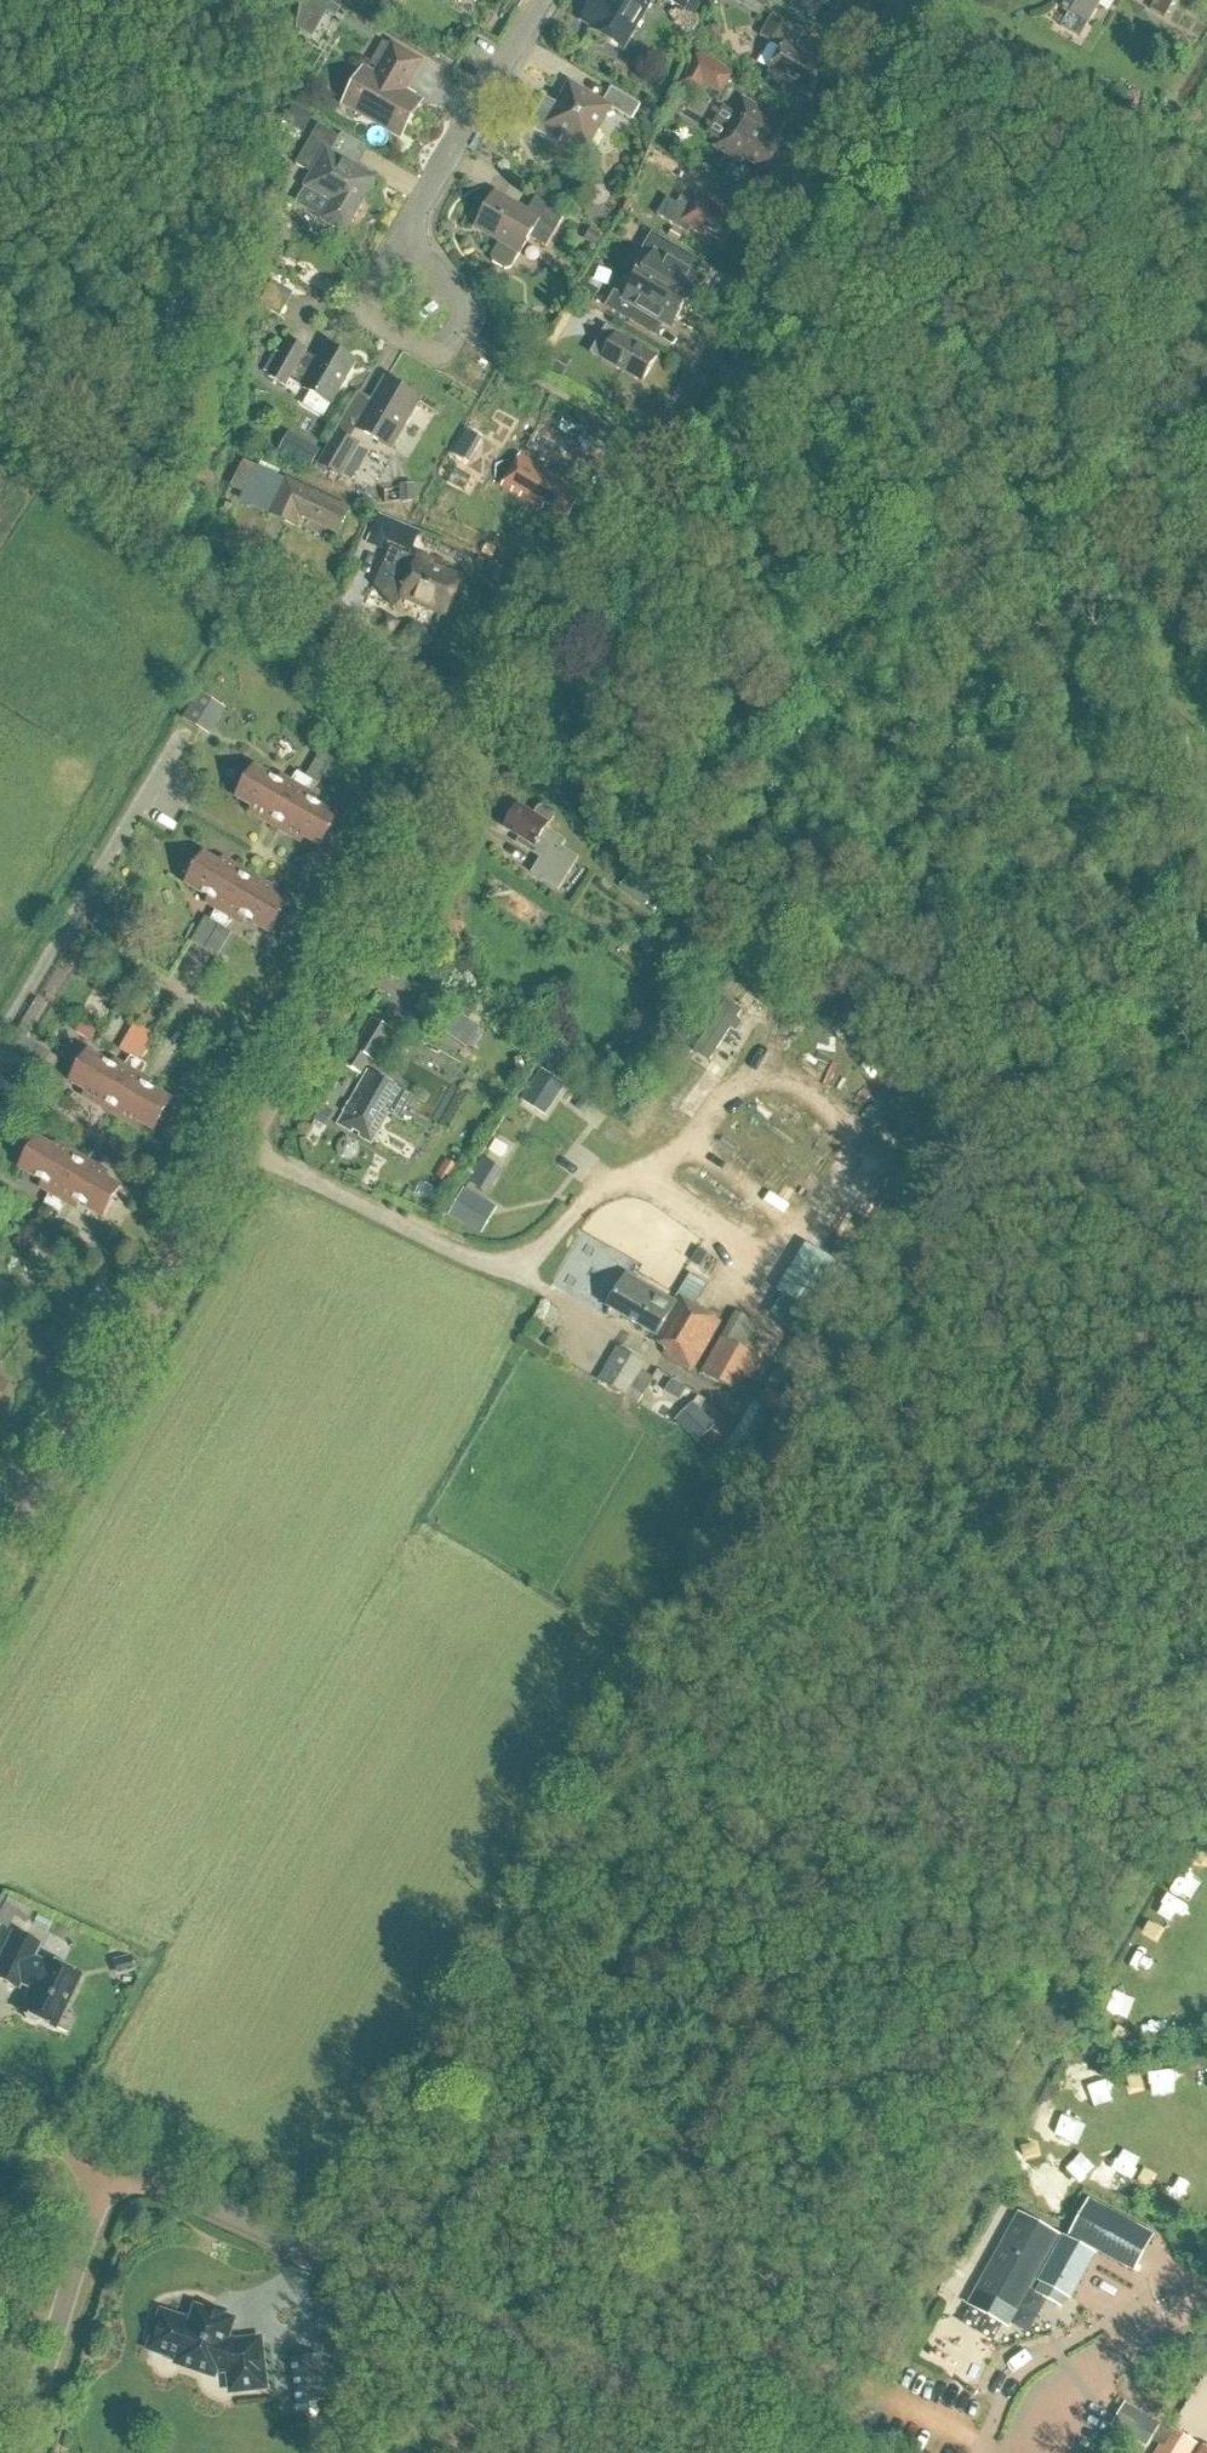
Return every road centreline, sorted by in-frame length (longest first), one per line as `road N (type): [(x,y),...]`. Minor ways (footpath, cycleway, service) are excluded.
road 1 (residential): [(0,1568),(330,1009),(466,759),(926,0)]
road 2 (unclassified): [(765,2452),(109,2165)]
road 3 (unclassified): [(18,2452),(109,2165)]
road 4 (residential): [(410,228),(378,286),(379,316),(433,352),(450,350),(466,331),(463,298),(427,258)]
road 5 (residential): [(539,0),(410,228)]

